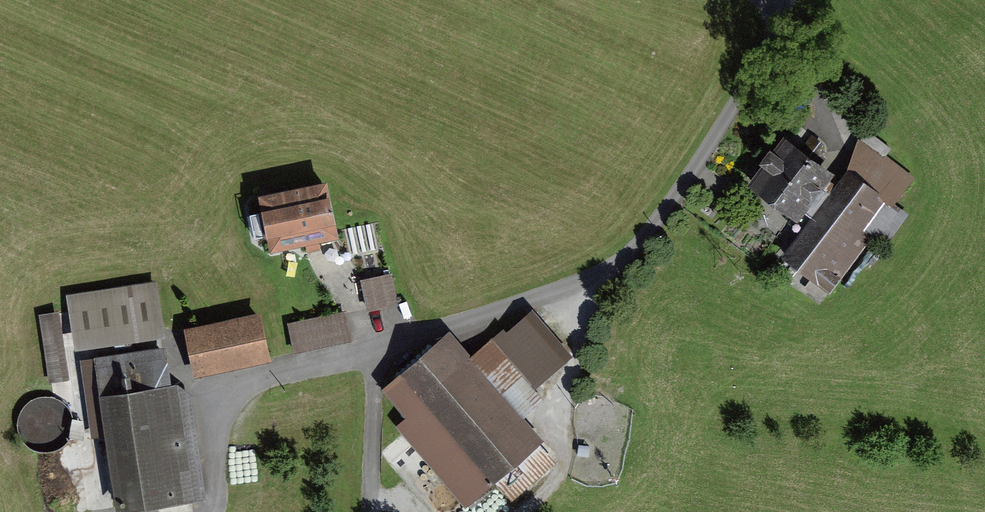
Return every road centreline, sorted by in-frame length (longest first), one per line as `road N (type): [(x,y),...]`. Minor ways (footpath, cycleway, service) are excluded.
road 1 (track): [(782,0),(765,59),(643,243),(613,265),(390,342),(377,383),(375,511)]
road 2 (track): [(390,342),(232,381),(218,419),(223,507)]
road 3 (track): [(791,0),(846,142)]

